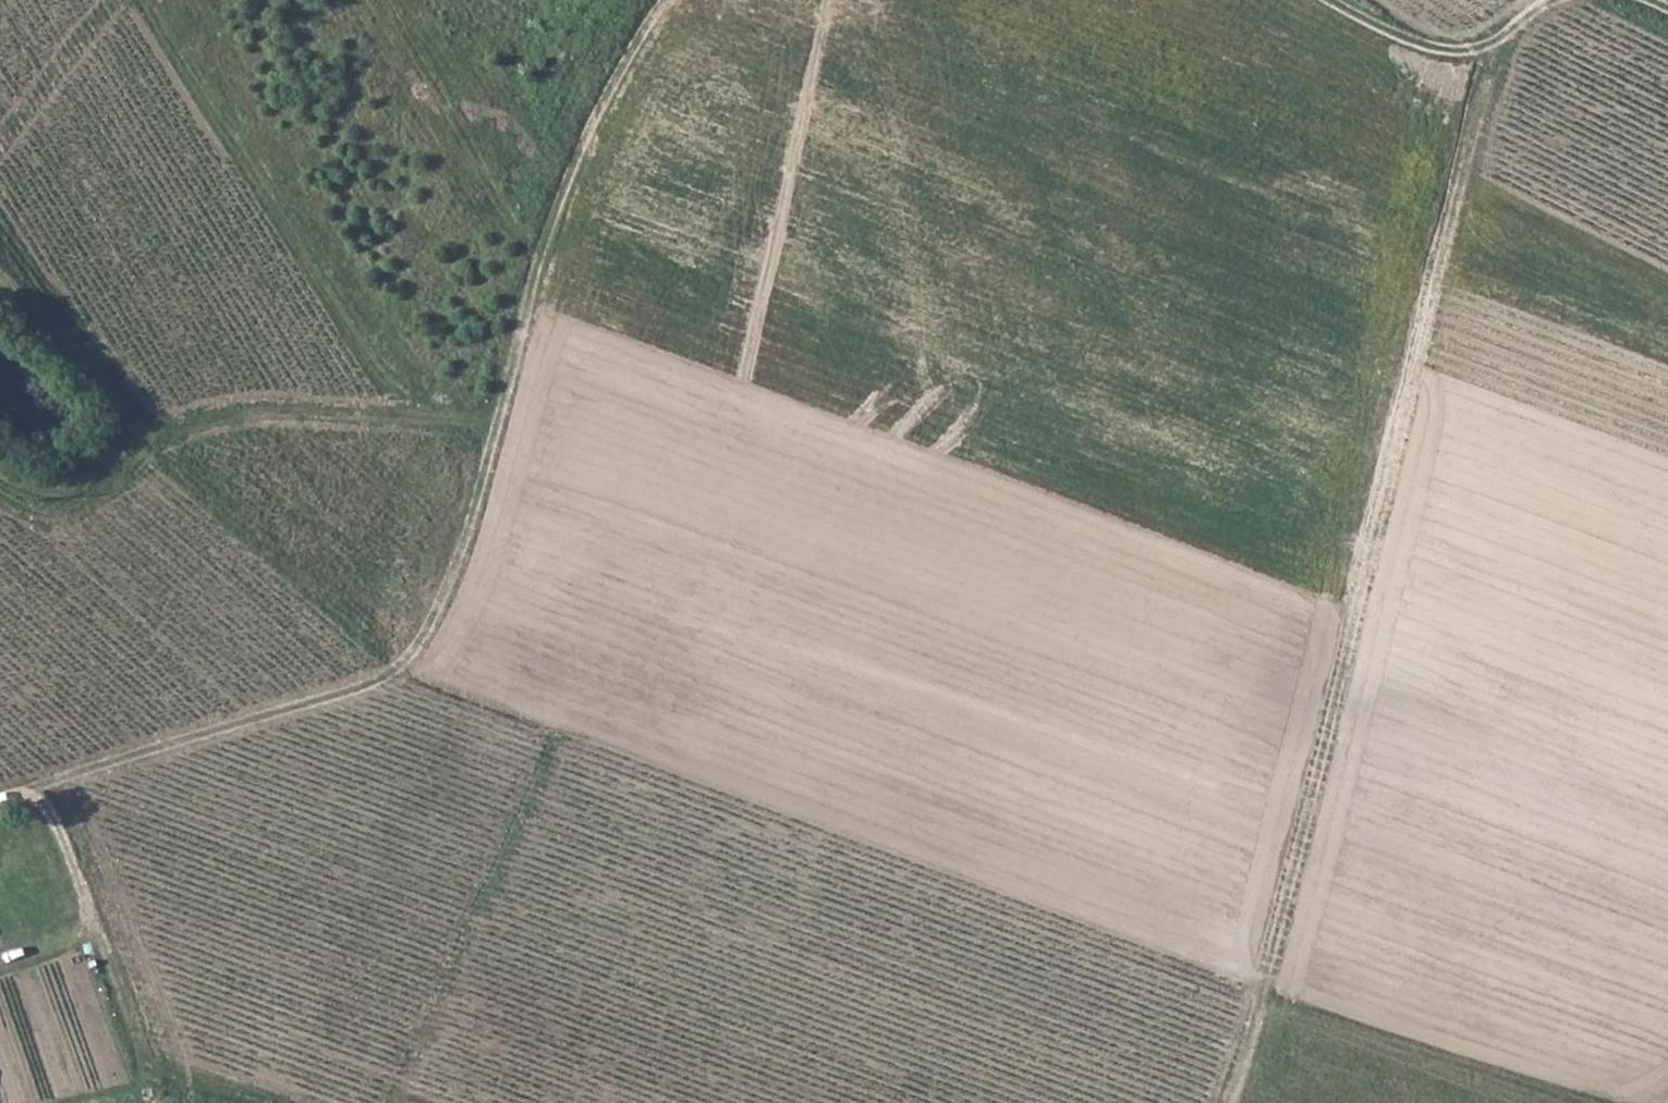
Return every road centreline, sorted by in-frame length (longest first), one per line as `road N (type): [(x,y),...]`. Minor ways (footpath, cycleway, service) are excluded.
road 1 (track): [(1667,819),(1352,674),(1332,620),(517,346)]
road 2 (track): [(0,809),(358,694),(412,658),(582,154),(670,0)]
road 3 (track): [(1323,0),(1370,28),(1454,54),(1514,43),(1570,0)]

